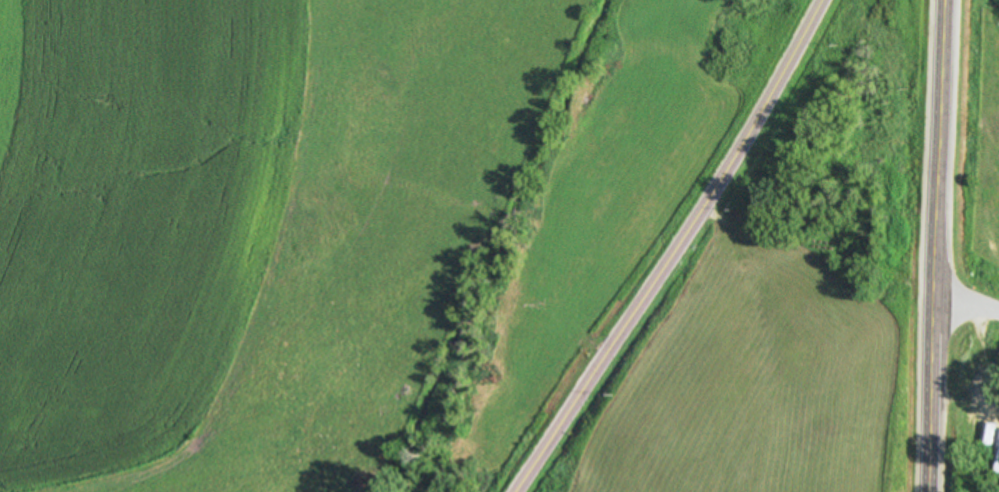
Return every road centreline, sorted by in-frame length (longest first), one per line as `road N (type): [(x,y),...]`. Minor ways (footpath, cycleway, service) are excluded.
road 1 (secondary): [(516,491),(701,207),(814,0)]
road 2 (primary): [(922,491),(943,0)]
road 3 (track): [(929,291),(833,246),(740,234),(701,207)]

